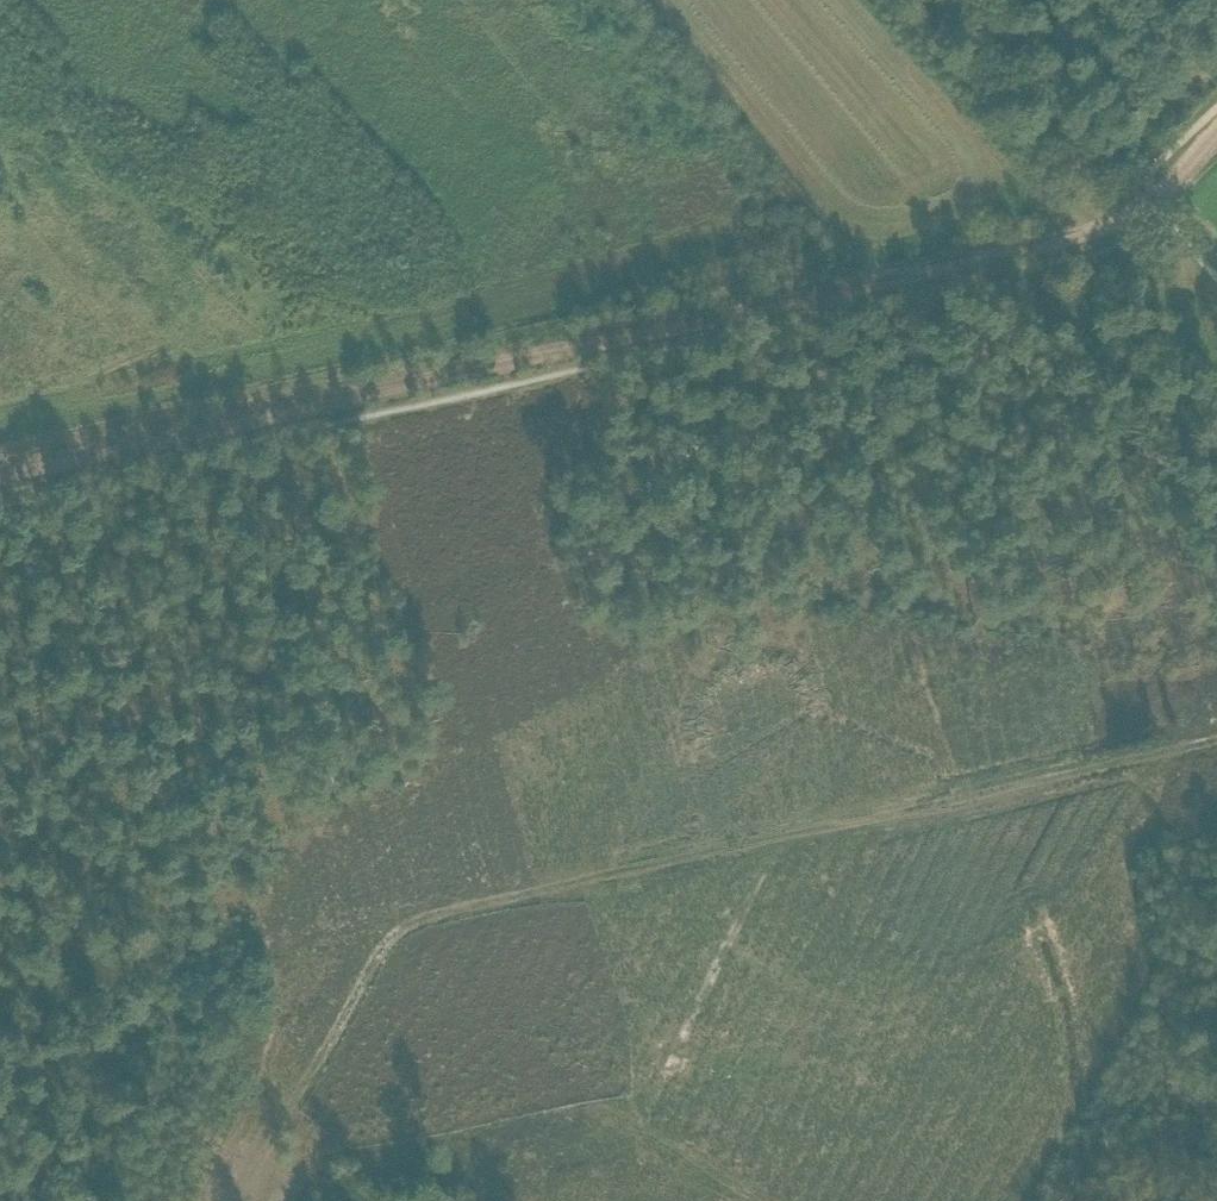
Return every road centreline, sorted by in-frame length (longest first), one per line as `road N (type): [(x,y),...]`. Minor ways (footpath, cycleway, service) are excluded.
road 1 (track): [(1216,728),(1053,772),(427,911),(391,931),(252,1200)]
road 2 (track): [(0,472),(1111,225)]
road 3 (track): [(1141,183),(1216,348)]

